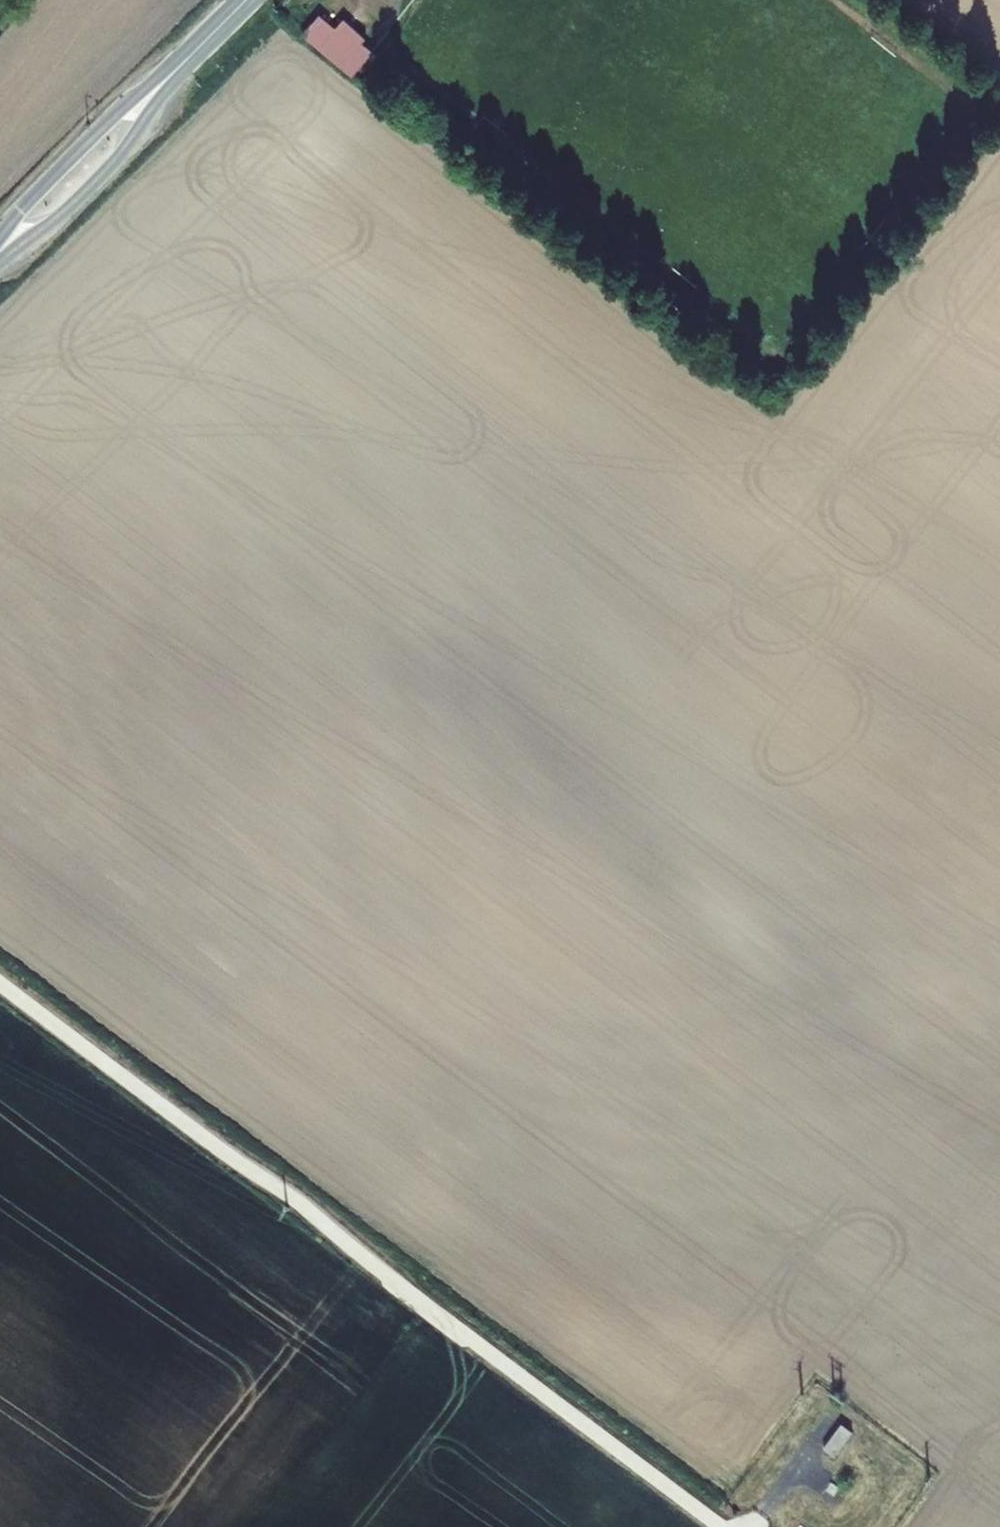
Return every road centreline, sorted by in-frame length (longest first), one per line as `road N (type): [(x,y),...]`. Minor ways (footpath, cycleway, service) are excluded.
road 1 (track): [(719,1526),(0,982)]
road 2 (tertiary): [(0,250),(246,0)]

